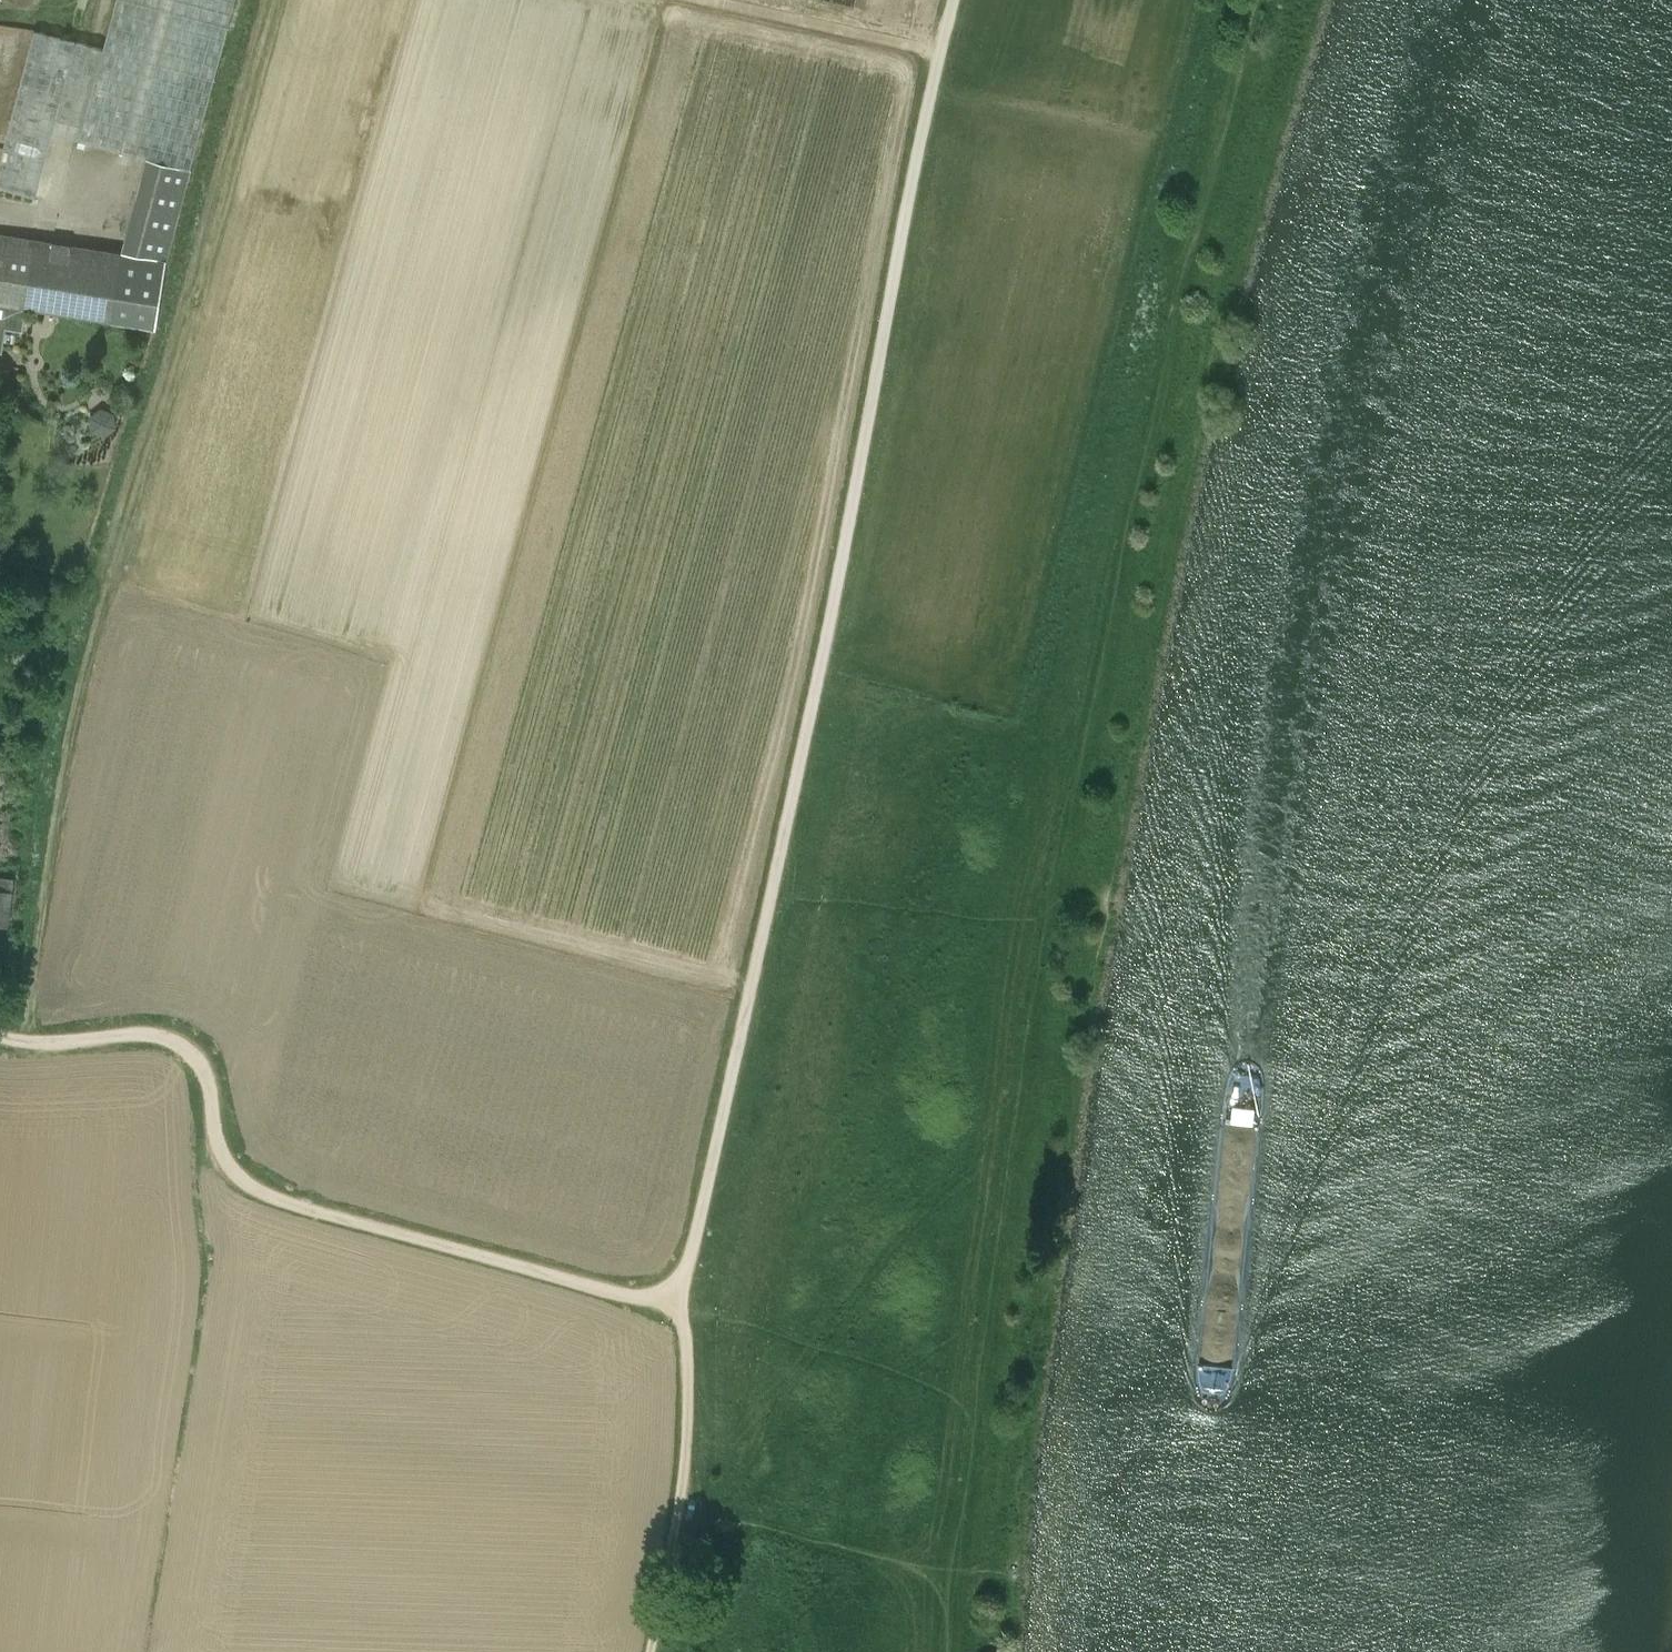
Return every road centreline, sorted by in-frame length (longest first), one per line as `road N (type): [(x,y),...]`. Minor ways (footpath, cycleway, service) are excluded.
road 1 (track): [(954,0),(682,1311)]
road 2 (track): [(682,1311),(250,1188),(221,1156),(203,1052),(176,1039),(0,1035)]
road 3 (track): [(682,1311),(684,1466),(650,1651)]
road 4 (track): [(714,0),(940,55)]

